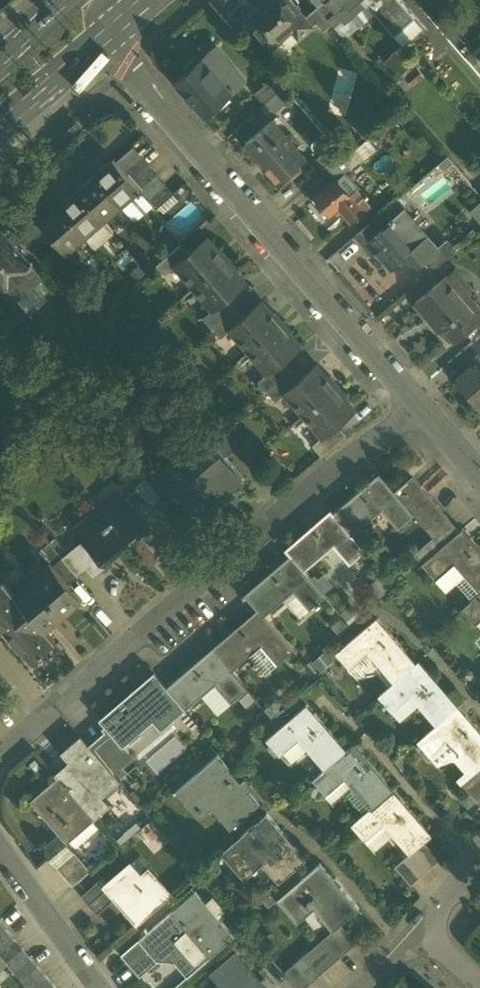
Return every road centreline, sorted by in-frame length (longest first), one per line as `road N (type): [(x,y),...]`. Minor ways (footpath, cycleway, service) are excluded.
road 1 (residential): [(0,751),(420,407)]
road 2 (residential): [(420,407),(109,32)]
road 3 (residential): [(103,987),(0,848)]
road 4 (primary): [(0,127),(109,32)]

